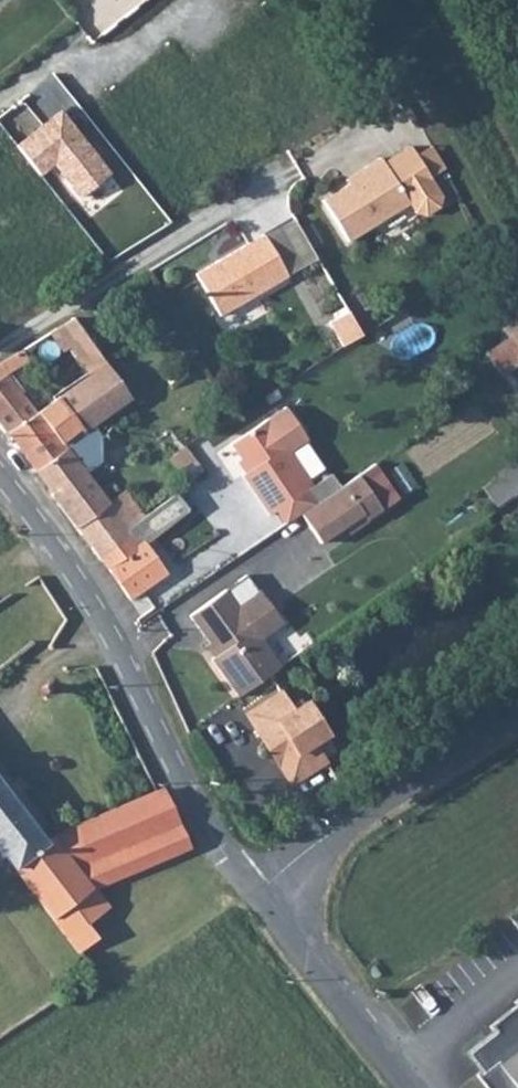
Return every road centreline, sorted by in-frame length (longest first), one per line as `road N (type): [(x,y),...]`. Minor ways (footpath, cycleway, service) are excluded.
road 1 (residential): [(254,890),(210,833),(78,579),(0,478)]
road 2 (residential): [(517,720),(254,890)]
road 3 (residential): [(254,890),(413,1087)]

